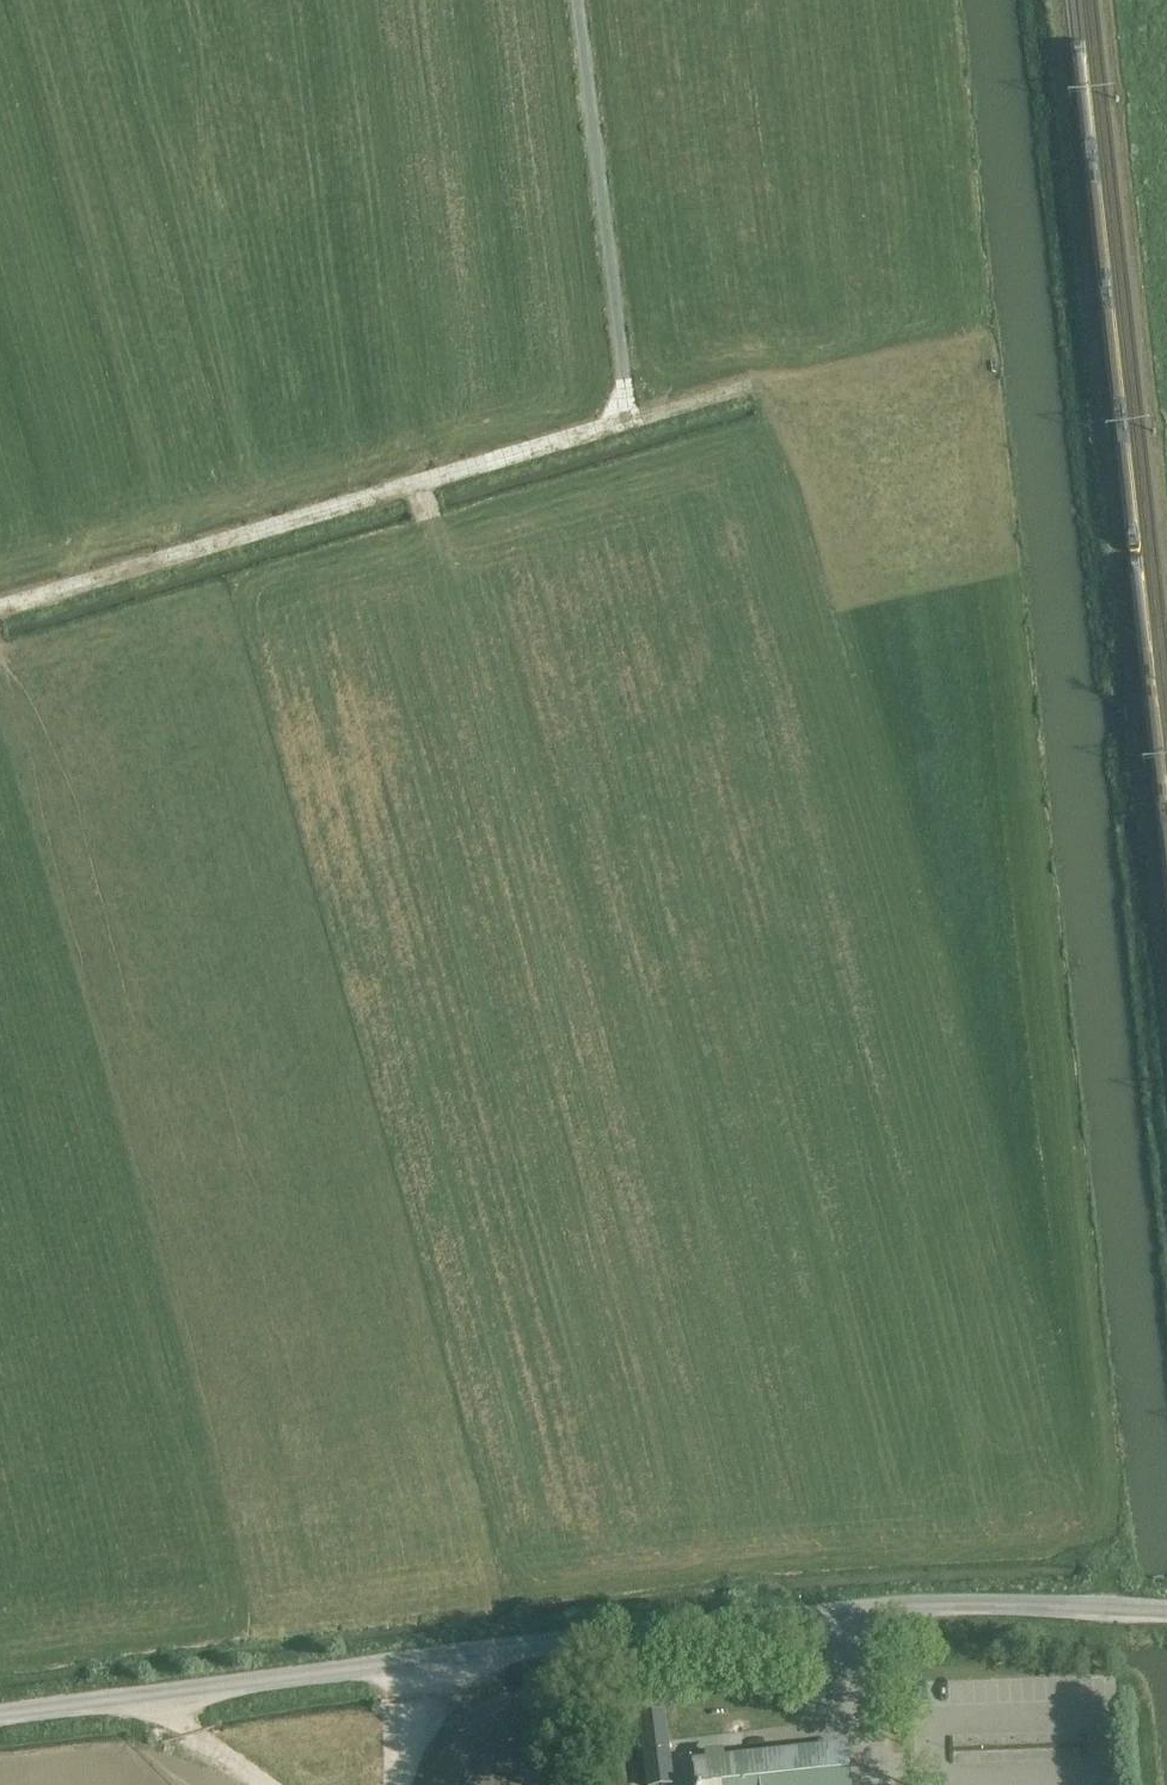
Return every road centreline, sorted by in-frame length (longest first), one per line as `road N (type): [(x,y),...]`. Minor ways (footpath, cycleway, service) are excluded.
road 1 (unclassified): [(0,1715),(861,1609),(1166,1612)]
road 2 (unclassified): [(0,618),(762,388)]
road 3 (track): [(583,0),(593,439)]

